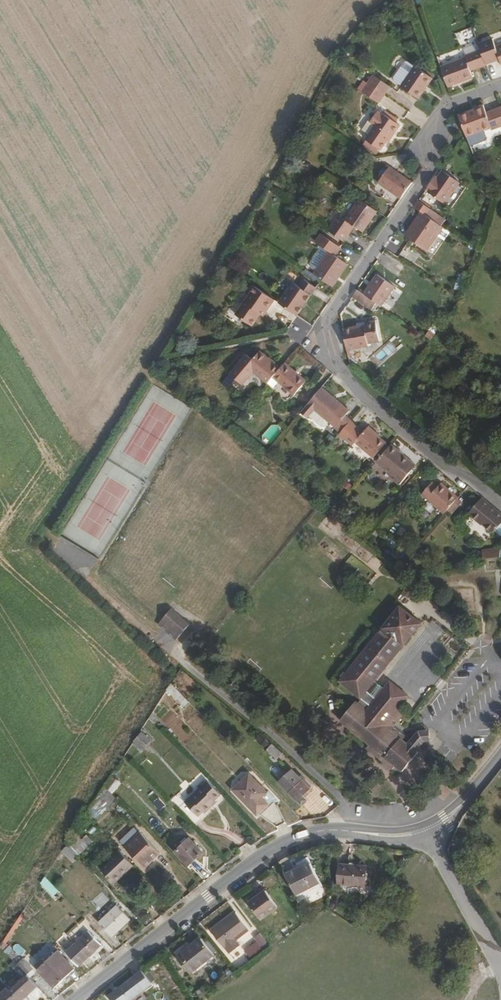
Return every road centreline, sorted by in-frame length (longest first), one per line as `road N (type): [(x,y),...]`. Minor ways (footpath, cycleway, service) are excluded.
road 1 (track): [(383,0),(354,28),(46,537)]
road 2 (residential): [(500,511),(358,392),(328,326),(429,170),(427,131),(451,108),(500,88)]
road 3 (tertiary): [(427,831),(390,837),(331,830),(279,843),(75,999)]
road 4 (unclassified): [(427,831),(500,966)]

